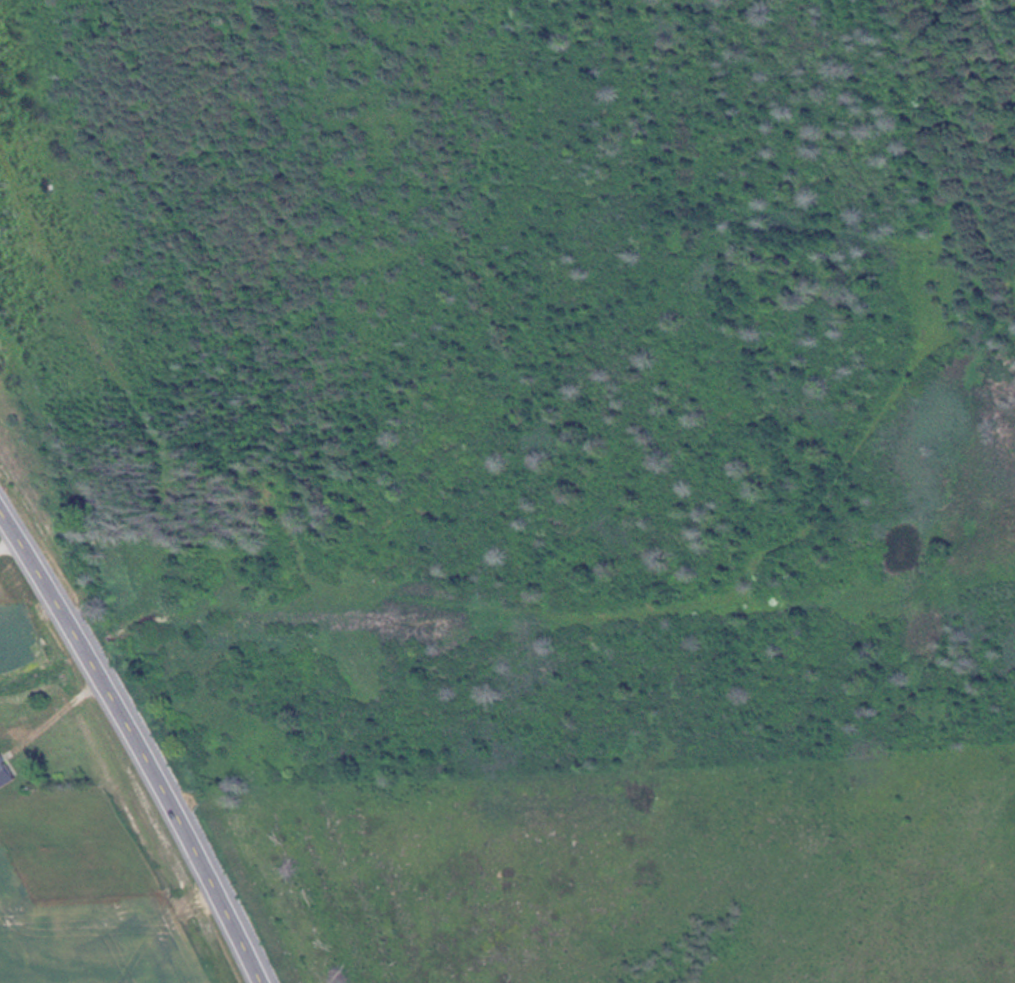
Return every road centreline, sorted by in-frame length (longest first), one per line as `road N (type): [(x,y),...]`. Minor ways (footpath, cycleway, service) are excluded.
road 1 (primary): [(0,504),(87,646),(263,982)]

